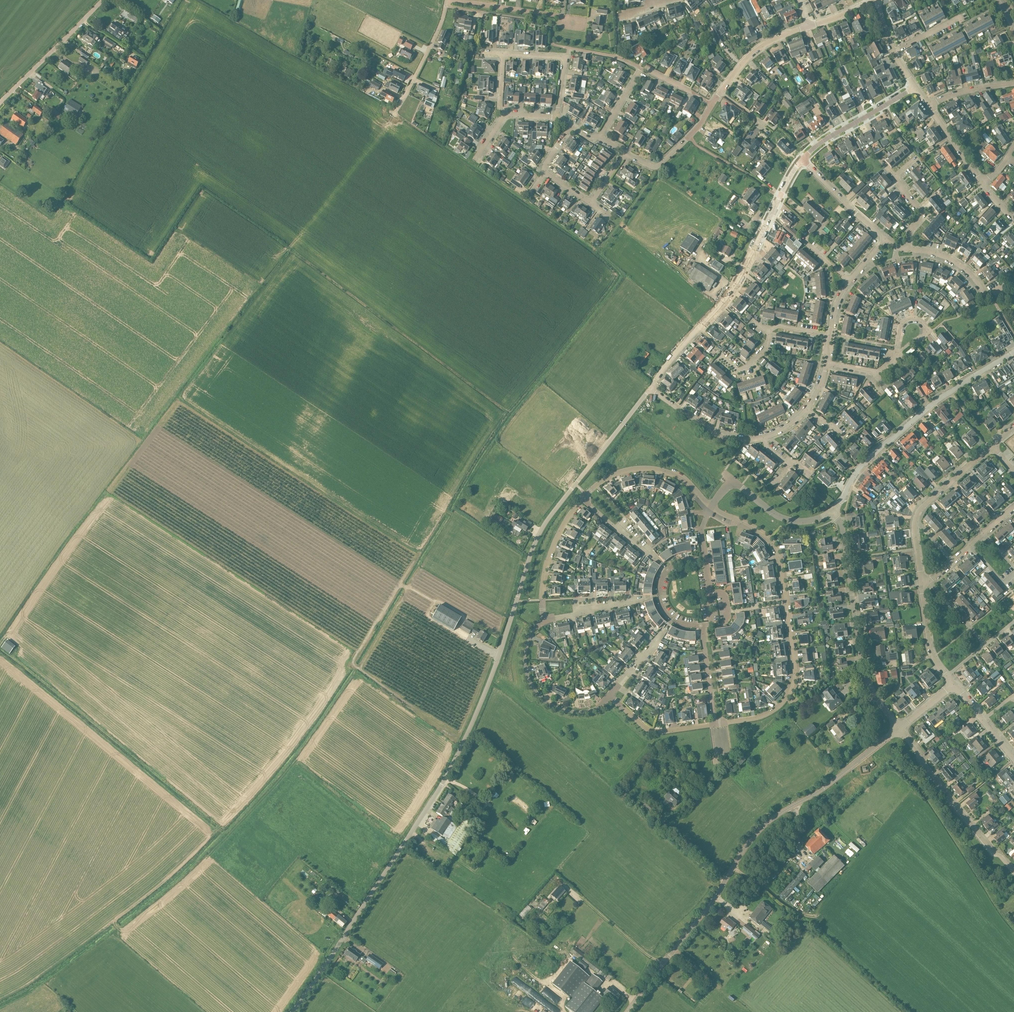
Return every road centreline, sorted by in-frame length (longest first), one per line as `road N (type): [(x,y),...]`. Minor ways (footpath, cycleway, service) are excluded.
road 1 (unclassified): [(292,1011),(445,780),(545,524),(651,388)]
road 2 (unclassified): [(628,1011),(762,828),(900,729)]
road 3 (residential): [(651,388),(726,297),(802,157)]
road 4 (residential): [(834,510),(860,469),(911,423),(1013,353)]
road 5 (residential): [(900,729),(867,681),(834,510)]
road 6 (residential): [(1013,866),(900,729)]
road 7 (residential): [(787,602),(794,672),(786,696),(760,717),(715,724)]
road 8 (residential): [(611,696),(576,713),(537,693),(527,649),(543,621)]
road 9 (residential): [(582,497),(624,470),(653,468),(681,478),(713,507)]
road 10 (unclassified): [(0,105),(104,0)]
road 11 (residential): [(585,20),(452,0)]
road 12 (residential): [(625,153),(657,167),(697,130),(721,92)]
road 13 (residential): [(802,157),(915,86)]
road 14 (residential): [(543,621),(544,570),(582,497)]
road 15 (residential): [(713,507),(769,540),(787,602)]
road 16 (residential): [(715,724),(702,627),(673,619)]
road 17 (residential): [(394,114),(446,0)]
road 18 (residential): [(557,116),(566,58),(503,53)]
road 19 (residential): [(651,388),(716,433),(758,440)]
road 20 (residential): [(543,621),(661,598)]
road 21 (residential): [(888,241),(802,157)]

